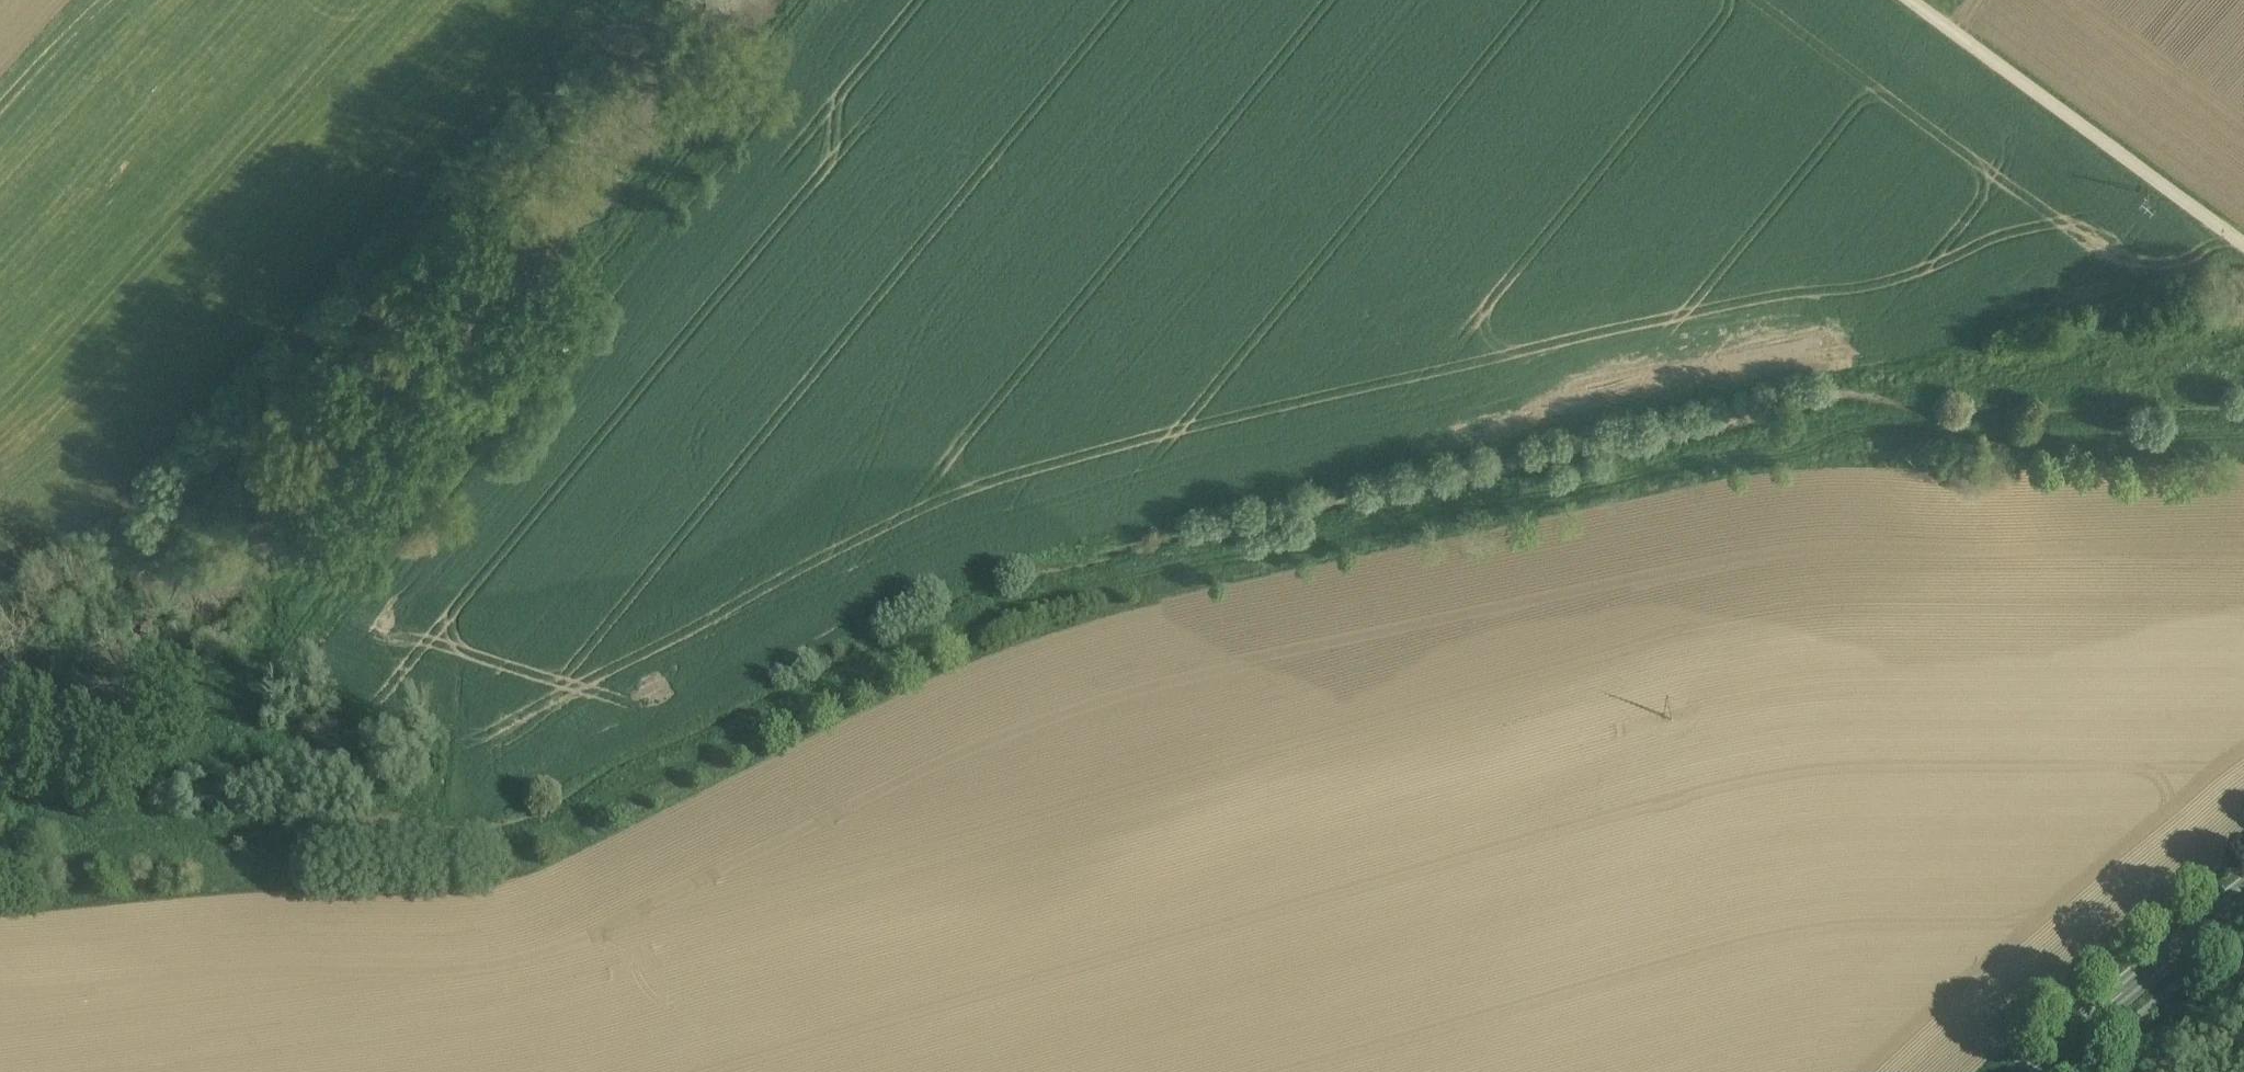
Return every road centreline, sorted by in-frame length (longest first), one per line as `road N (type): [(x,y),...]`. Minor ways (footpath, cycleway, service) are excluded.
road 1 (track): [(1905,0),(2243,244)]
road 2 (secondary): [(2243,899),(2031,1071)]

